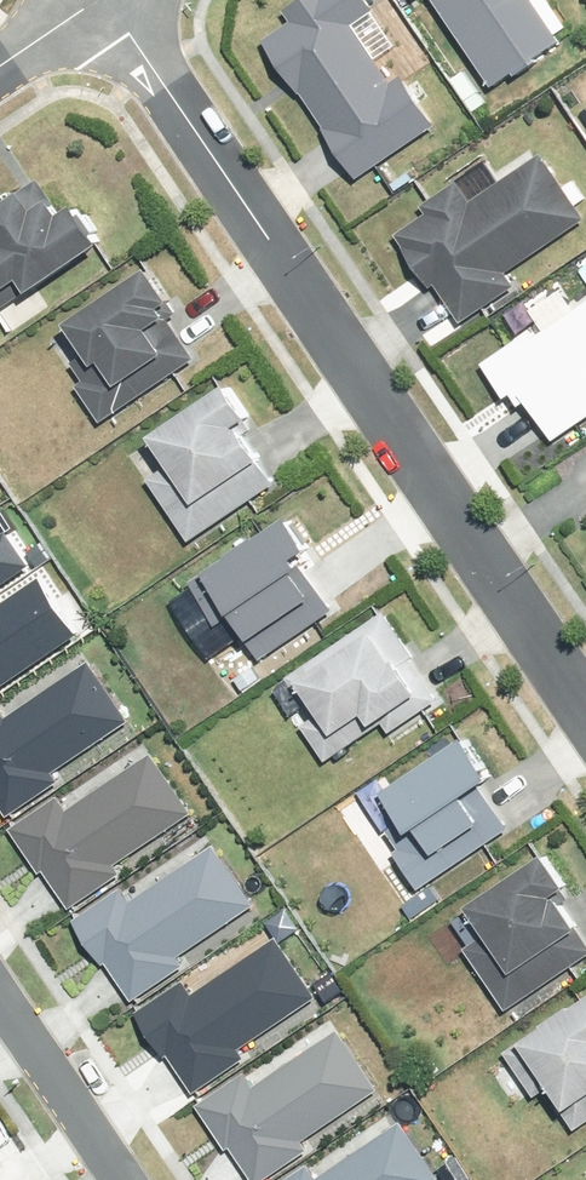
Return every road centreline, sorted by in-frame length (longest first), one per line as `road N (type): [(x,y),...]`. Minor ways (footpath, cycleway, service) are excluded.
road 1 (residential): [(585,715),(101,0)]
road 2 (residential): [(129,1179),(0,991)]

